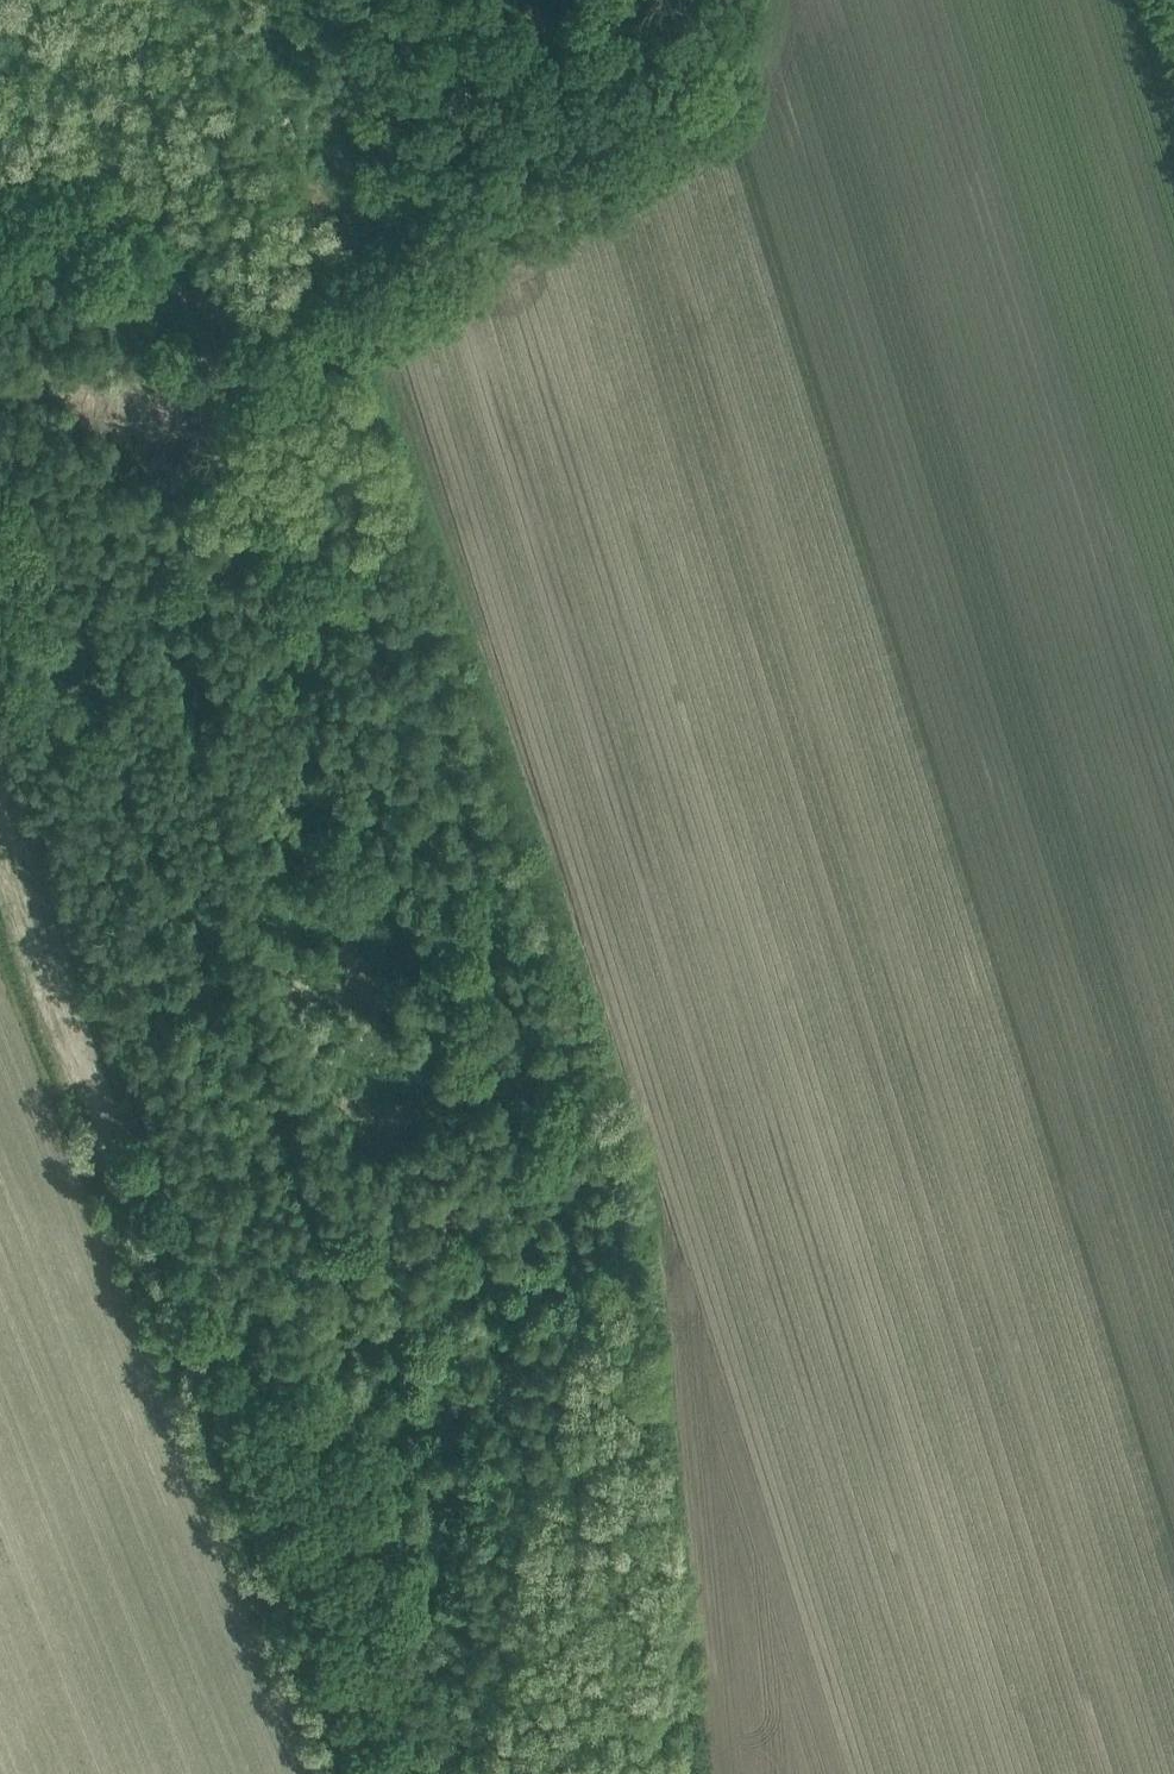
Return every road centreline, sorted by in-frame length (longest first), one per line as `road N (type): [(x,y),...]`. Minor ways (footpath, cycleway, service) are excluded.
road 1 (track): [(0,205),(34,180),(70,174),(96,195),(193,333),(232,356),(276,355),(668,114),(714,66),(734,0)]
road 2 (track): [(0,372),(174,371),(232,356)]

